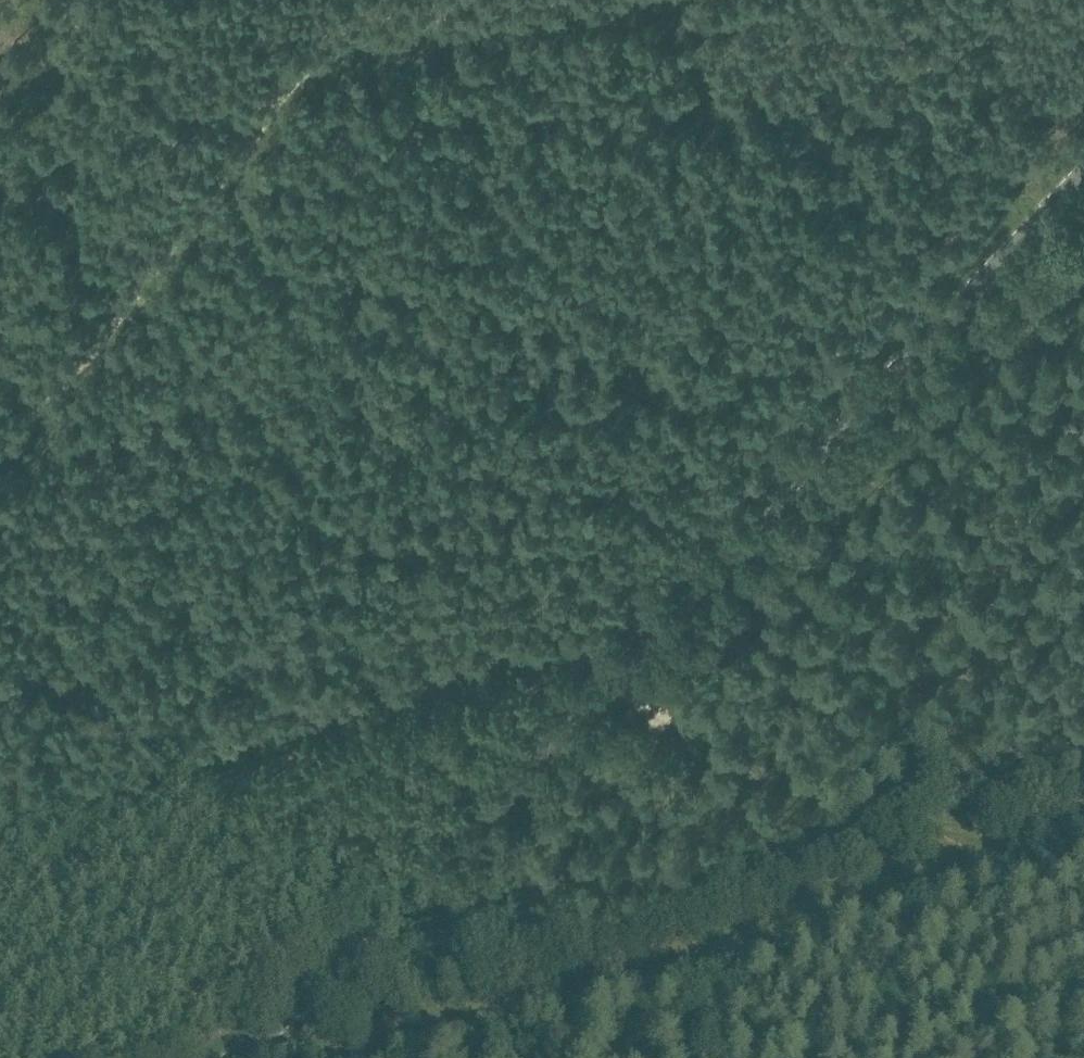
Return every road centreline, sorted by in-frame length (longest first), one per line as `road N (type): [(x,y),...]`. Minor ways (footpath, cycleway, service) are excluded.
road 1 (tertiary): [(237,1057),(288,1014),(1083,173)]
road 2 (track): [(1083,823),(892,892),(557,995),(526,1023),(517,1057)]
road 3 (track): [(586,614),(0,809)]
road 4 (track): [(180,234),(294,83),(324,61),(388,36),(620,0)]
road 5 (track): [(1083,695),(1033,679),(919,668),(855,652),(680,603),(634,580)]
road 6 (track): [(621,664),(690,727),(759,772),(876,814),(895,858),(892,892)]
road 7 (track): [(0,439),(54,395),(180,234)]
road 8 (track): [(1014,844),(876,814)]

